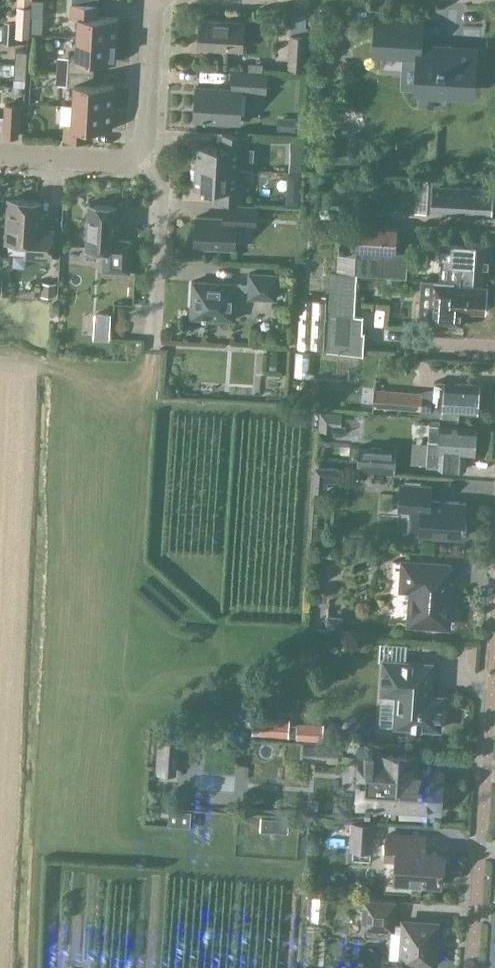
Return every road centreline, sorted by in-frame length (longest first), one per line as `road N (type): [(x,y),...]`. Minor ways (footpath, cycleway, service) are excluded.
road 1 (residential): [(154,352),(162,198),(144,164)]
road 2 (residential): [(155,0),(144,164)]
road 3 (residential): [(144,164),(0,156)]

